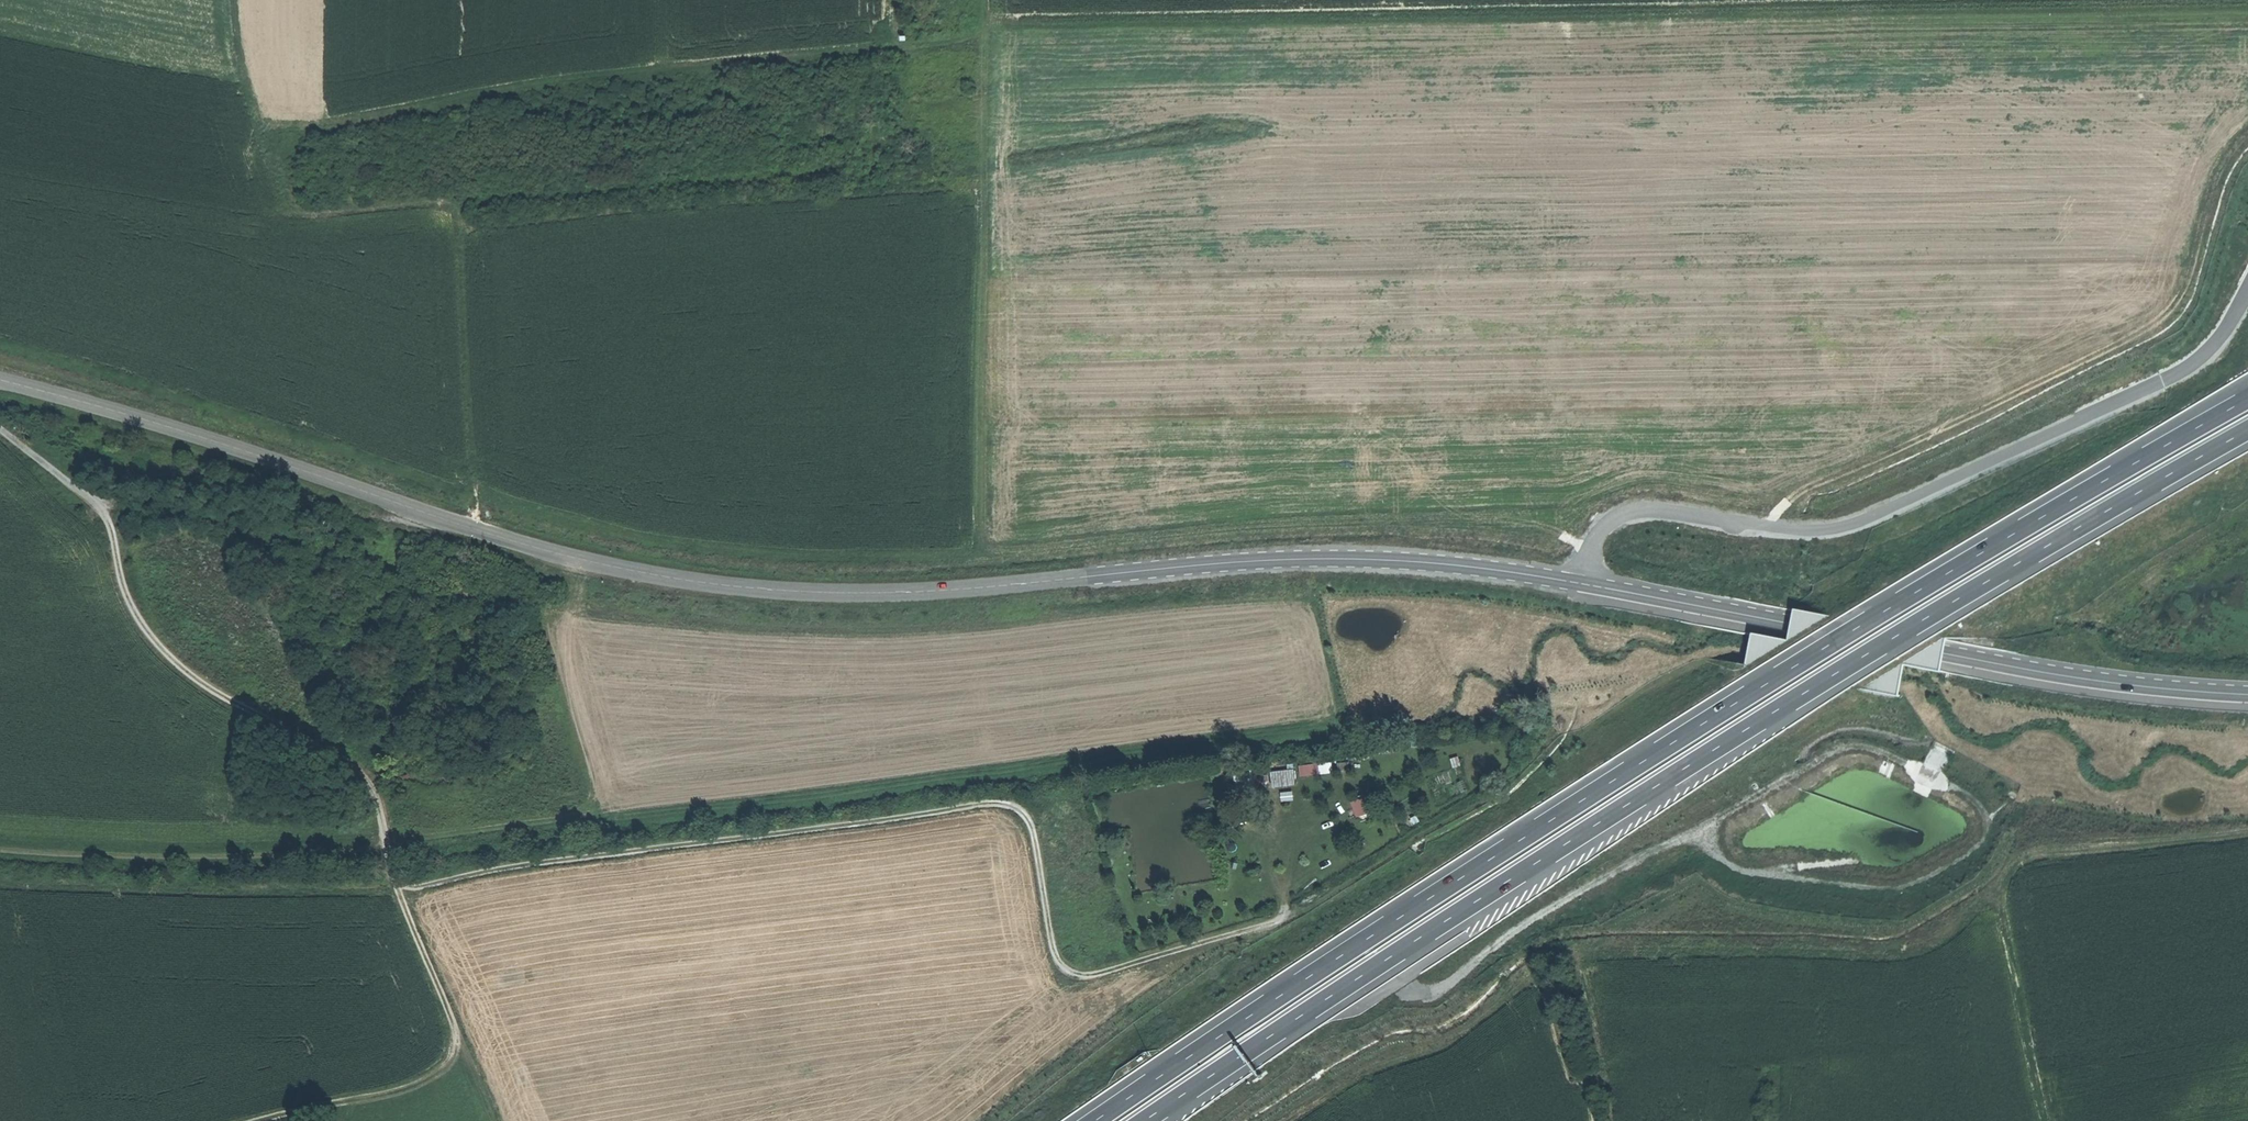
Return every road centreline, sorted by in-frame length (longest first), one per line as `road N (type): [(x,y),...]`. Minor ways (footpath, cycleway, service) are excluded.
road 1 (tertiary): [(1466,565),(1308,559),(914,593),(711,585),(528,547),(228,446),(0,381)]
road 2 (motorway): [(2247,400),(1868,620),(1096,1120)]
road 3 (motorway): [(1142,1120),(1823,681),(2247,431)]
road 4 (track): [(985,0),(978,555),(1343,522),(1507,528),(1564,535),(1587,547)]
road 5 (track): [(1272,869),(1285,911),(1278,923),(1074,977),(1056,961),(1028,829),(1004,806),(396,881)]
road 6 (track): [(100,503),(128,603),(164,653),(215,693),(344,768),(373,797),(405,911),(459,1038),(441,1072),(416,1086),(263,1120)]
road 7 (tertiary): [(1466,565),(2058,675),(2247,693)]
road 8 (track): [(984,35),(554,80),(327,124),(259,122)]
road 9 (track): [(2247,139),(2219,184),(2186,287),(2151,326),(1810,486),(1765,528)]
road 10 (track): [(978,555),(832,565),(598,536),(491,508),(475,490)]
road 11 (track): [(2044,1120),(1999,891),(2012,863),(2247,832)]
road 12 (track): [(0,853),(209,860),(388,850)]
road 13 (track): [(298,210),(248,92),(230,0)]

